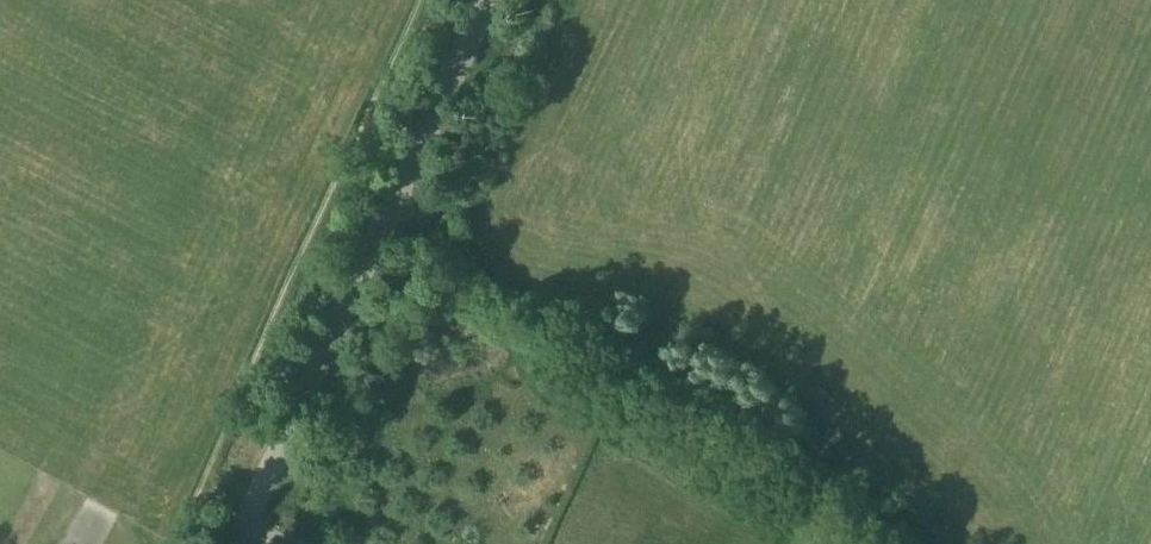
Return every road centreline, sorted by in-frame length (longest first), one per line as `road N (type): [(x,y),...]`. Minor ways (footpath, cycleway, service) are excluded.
road 1 (unclassified): [(234,543),(486,0)]

